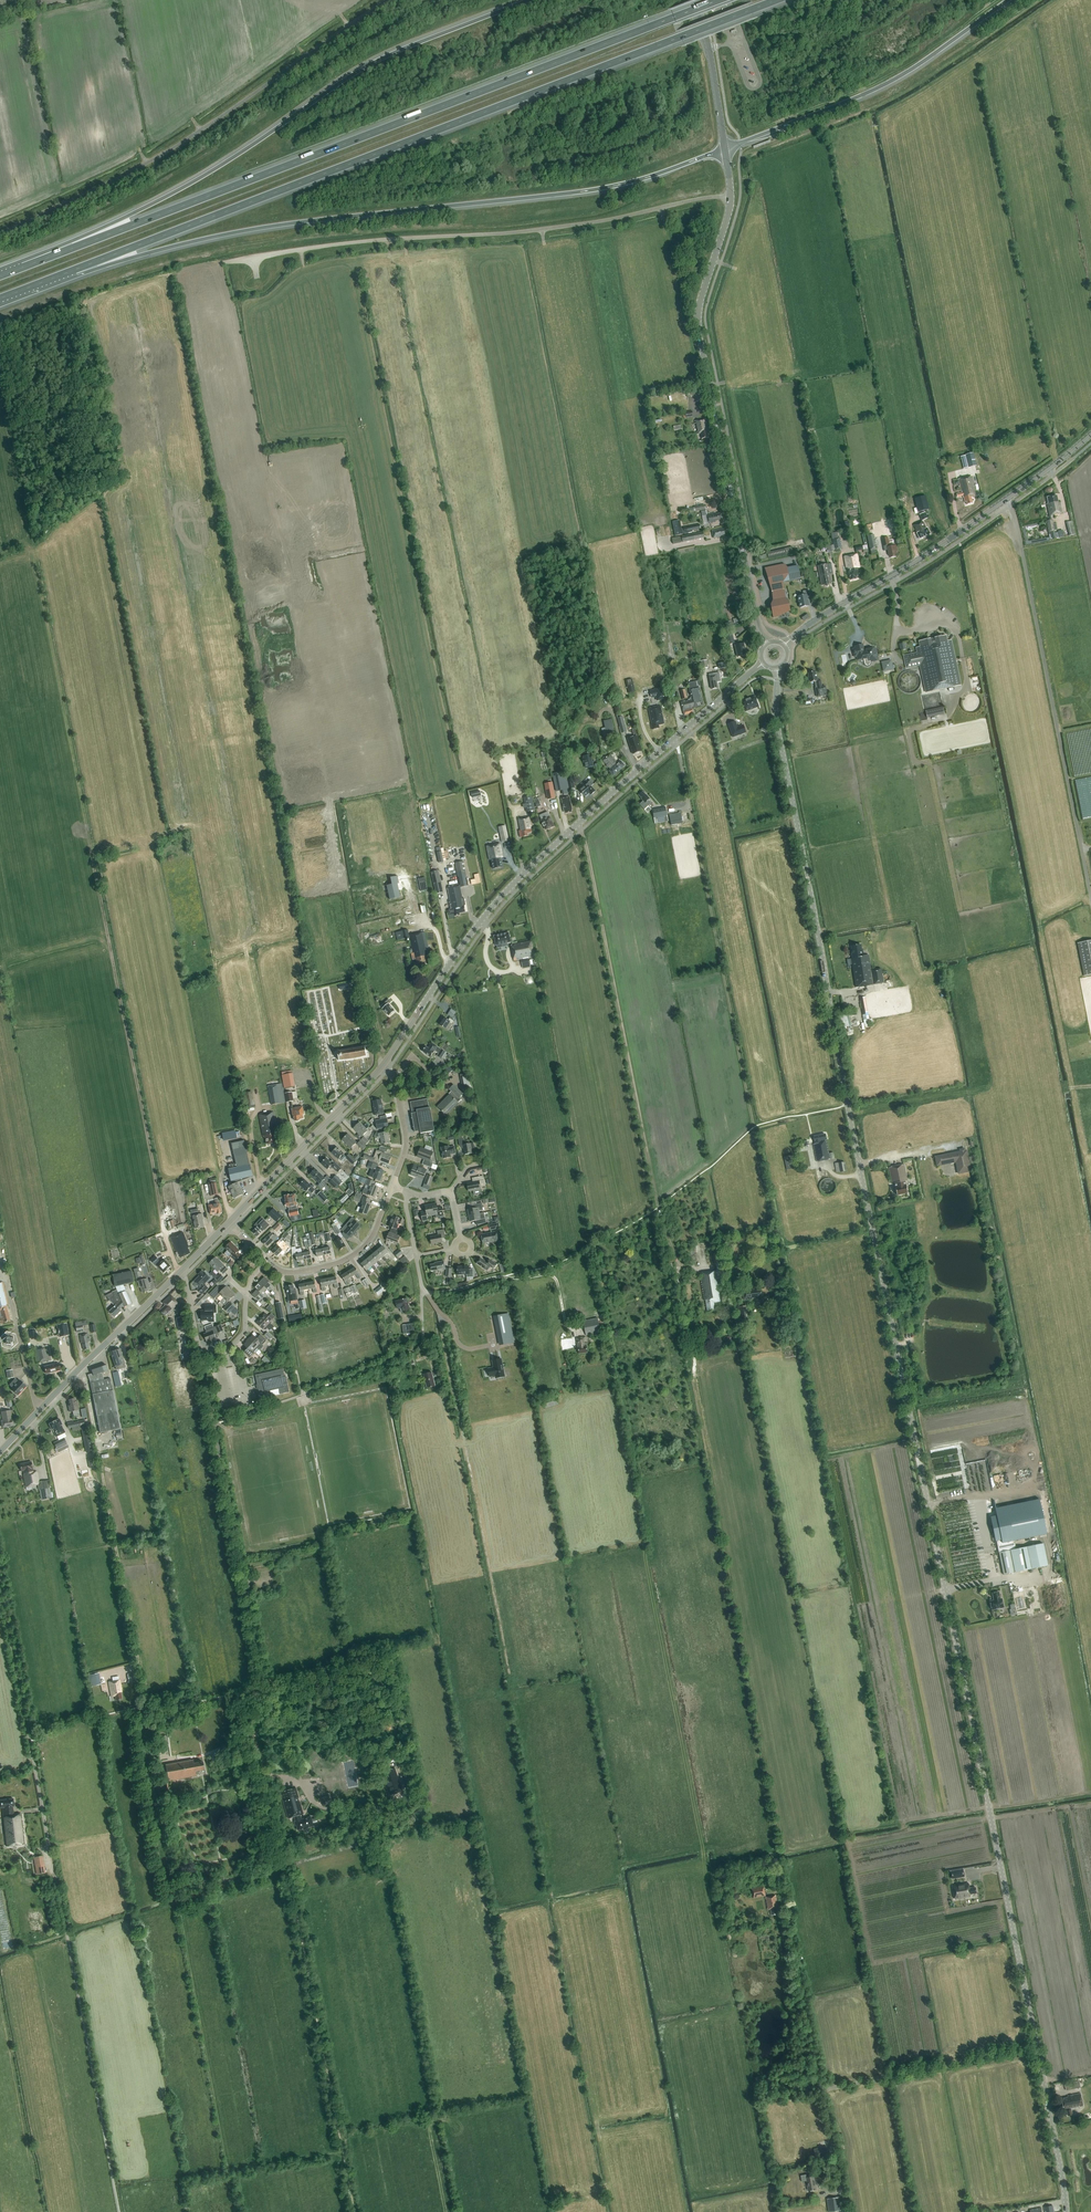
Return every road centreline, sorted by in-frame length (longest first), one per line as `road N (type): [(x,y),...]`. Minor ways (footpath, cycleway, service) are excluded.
road 1 (tertiary): [(1066,2211),(848,1106),(780,740),(777,668)]
road 2 (motorway): [(75,269),(776,0)]
road 3 (motorway): [(718,0),(23,267)]
road 4 (motorway): [(75,269),(276,225),(605,187),(725,148)]
road 5 (motorway): [(529,0),(370,64),(198,180),(23,267)]
road 6 (tertiary): [(384,1065),(510,888),(763,663)]
road 7 (unclassified): [(253,257),(578,224),(730,195)]
road 8 (track): [(692,817),(780,1259),(775,1287)]
road 9 (tertiary): [(766,644),(698,330),(730,195)]
road 10 (track): [(578,824),(658,1207),(686,1268)]
road 11 (unclassified): [(0,234),(158,156),(387,0)]
road 12 (track): [(1036,2045),(820,2084),(784,1893)]
road 13 (tertiary): [(784,646),(1090,435)]
road 14 (track): [(82,1367),(137,1655),(137,1664),(106,1678)]
road 15 (track): [(118,2211),(57,1885)]
road 16 (motorway): [(725,148),(892,80),(1007,0)]
road 17 (unclassified): [(57,1885),(0,1582)]
road 18 (track): [(265,1688),(215,1426)]
road 19 (tertiary): [(0,1452),(181,1271)]
road 20 (tertiary): [(228,1223),(384,1065)]
road 21 (residential): [(392,1186),(368,1241),(342,1262),(287,1273),(267,1261)]
road 22 (primary): [(725,148),(709,48),(691,0)]
road 23 (residential): [(392,1186),(405,1137),(388,1070)]

